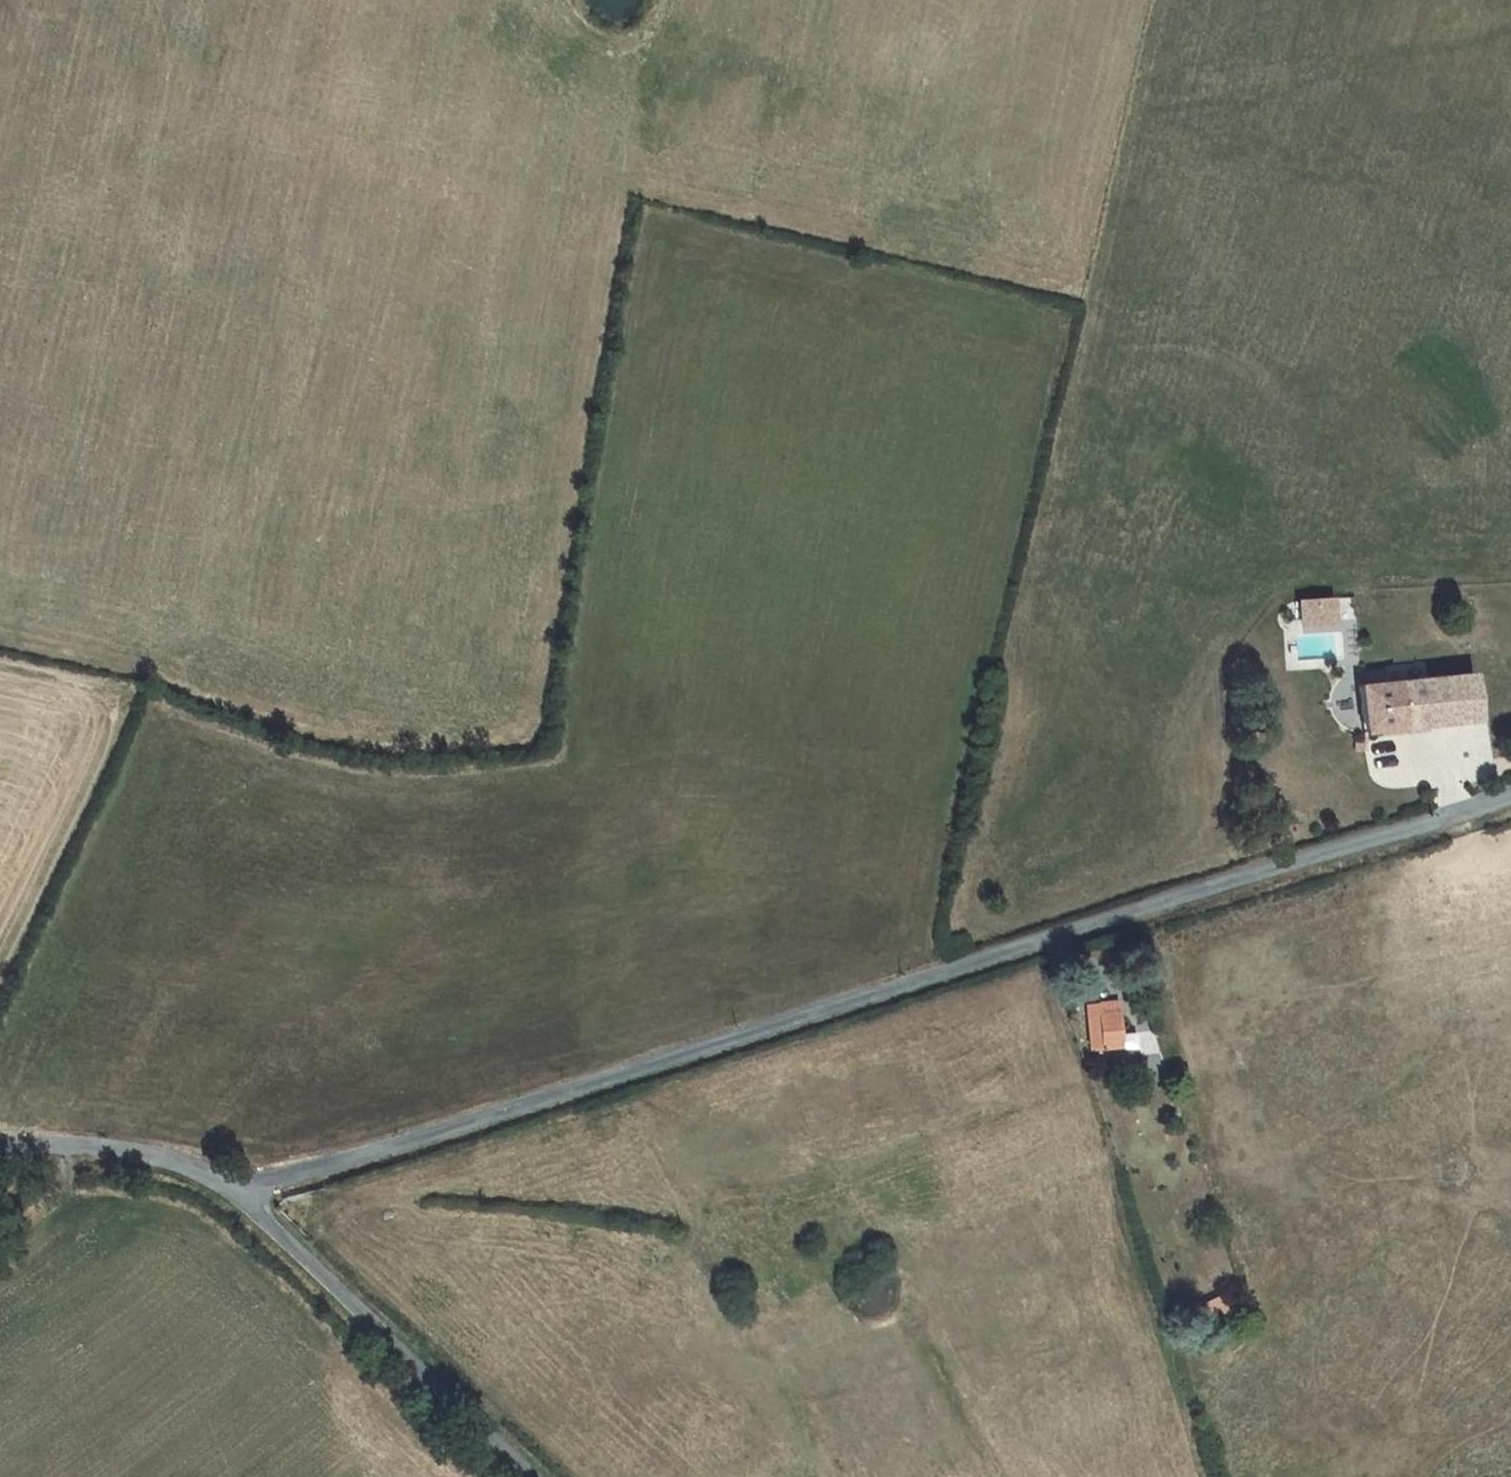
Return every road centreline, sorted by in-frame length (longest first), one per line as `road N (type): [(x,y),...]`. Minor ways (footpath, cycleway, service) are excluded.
road 1 (unclassified): [(224,1196),(1510,797)]
road 2 (unclassified): [(537,1476),(224,1196)]
road 3 (unclassified): [(224,1196),(127,1158),(0,1148)]

